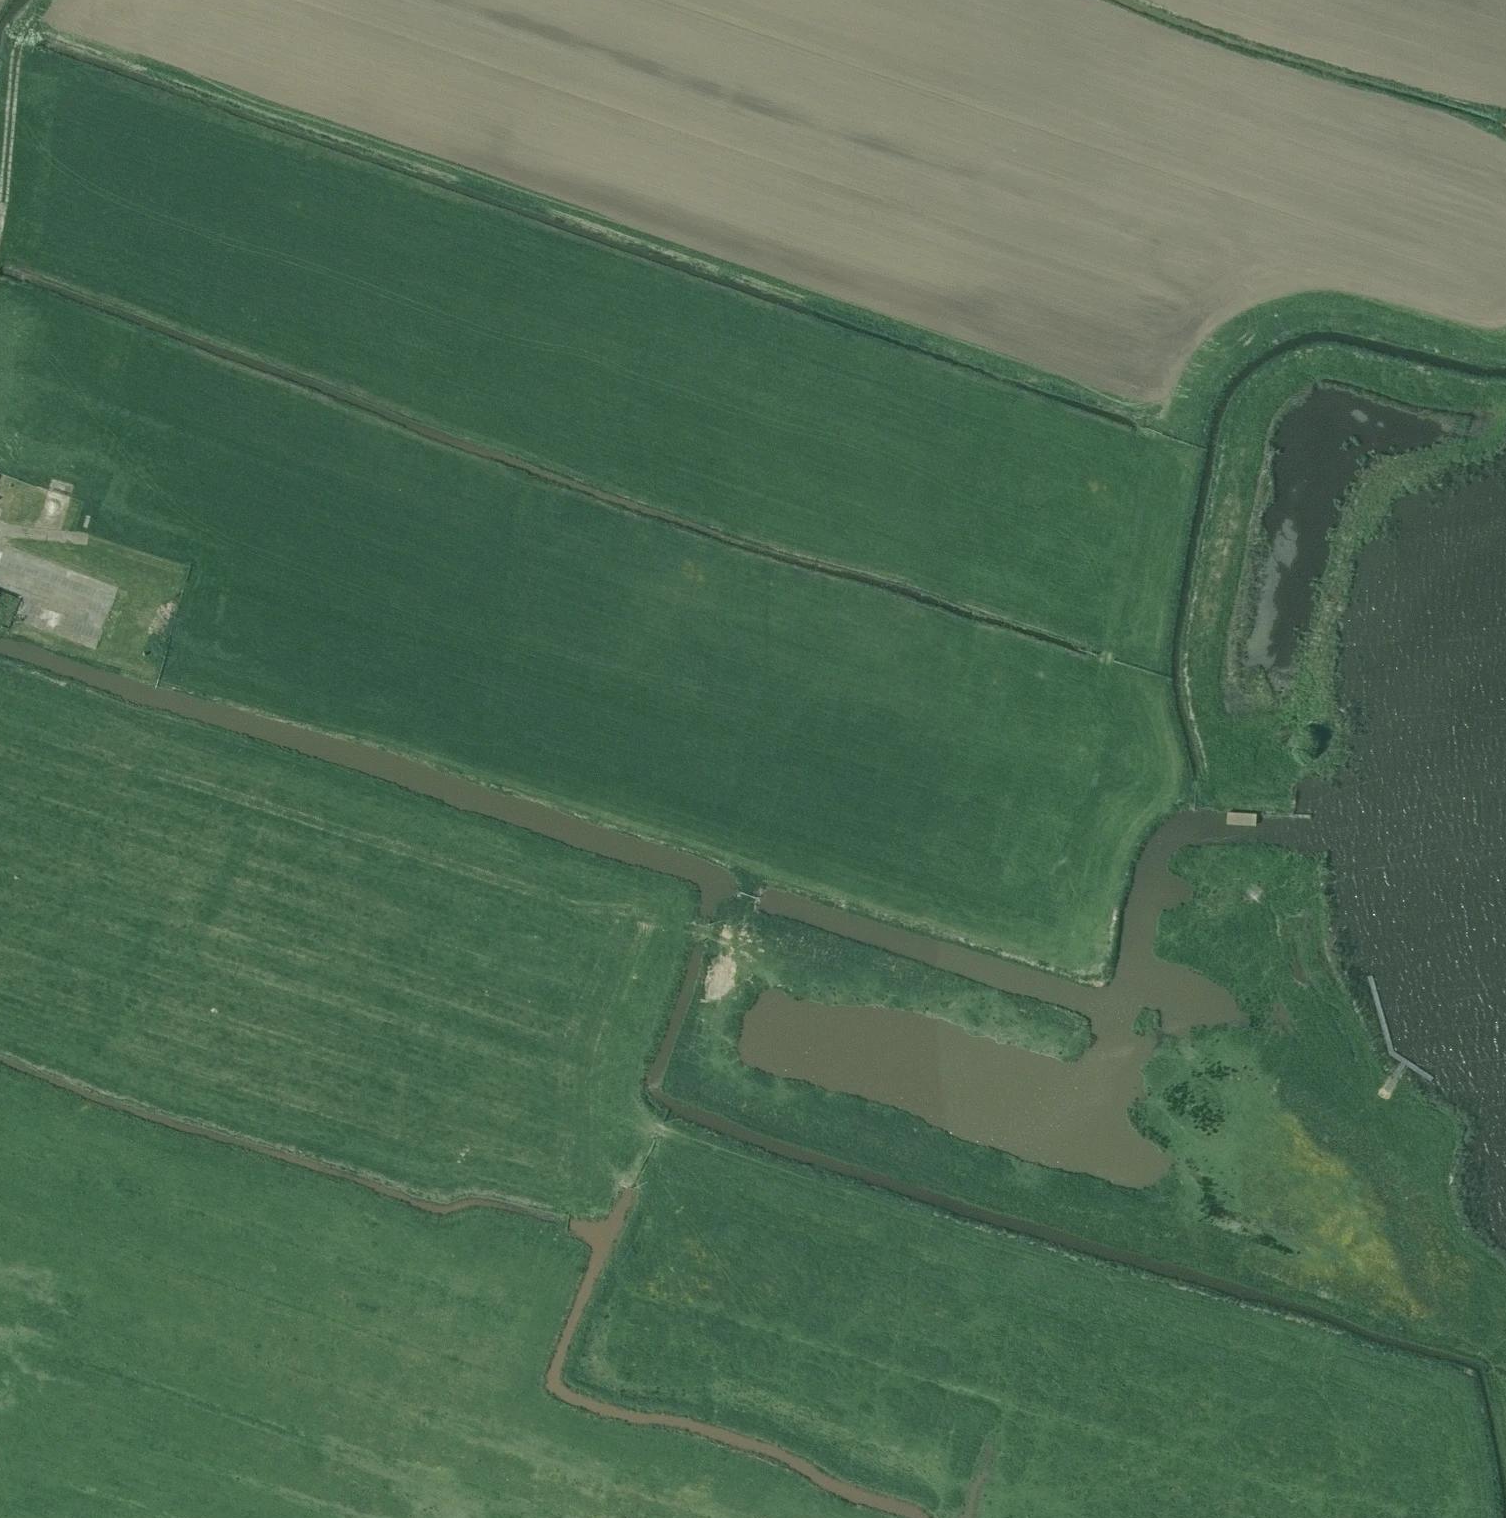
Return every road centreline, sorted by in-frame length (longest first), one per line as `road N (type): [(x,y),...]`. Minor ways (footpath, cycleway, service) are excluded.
road 1 (track): [(627,1119),(1444,1381),(1467,1405),(1482,1517)]
road 2 (track): [(686,926),(732,942),(754,868)]

